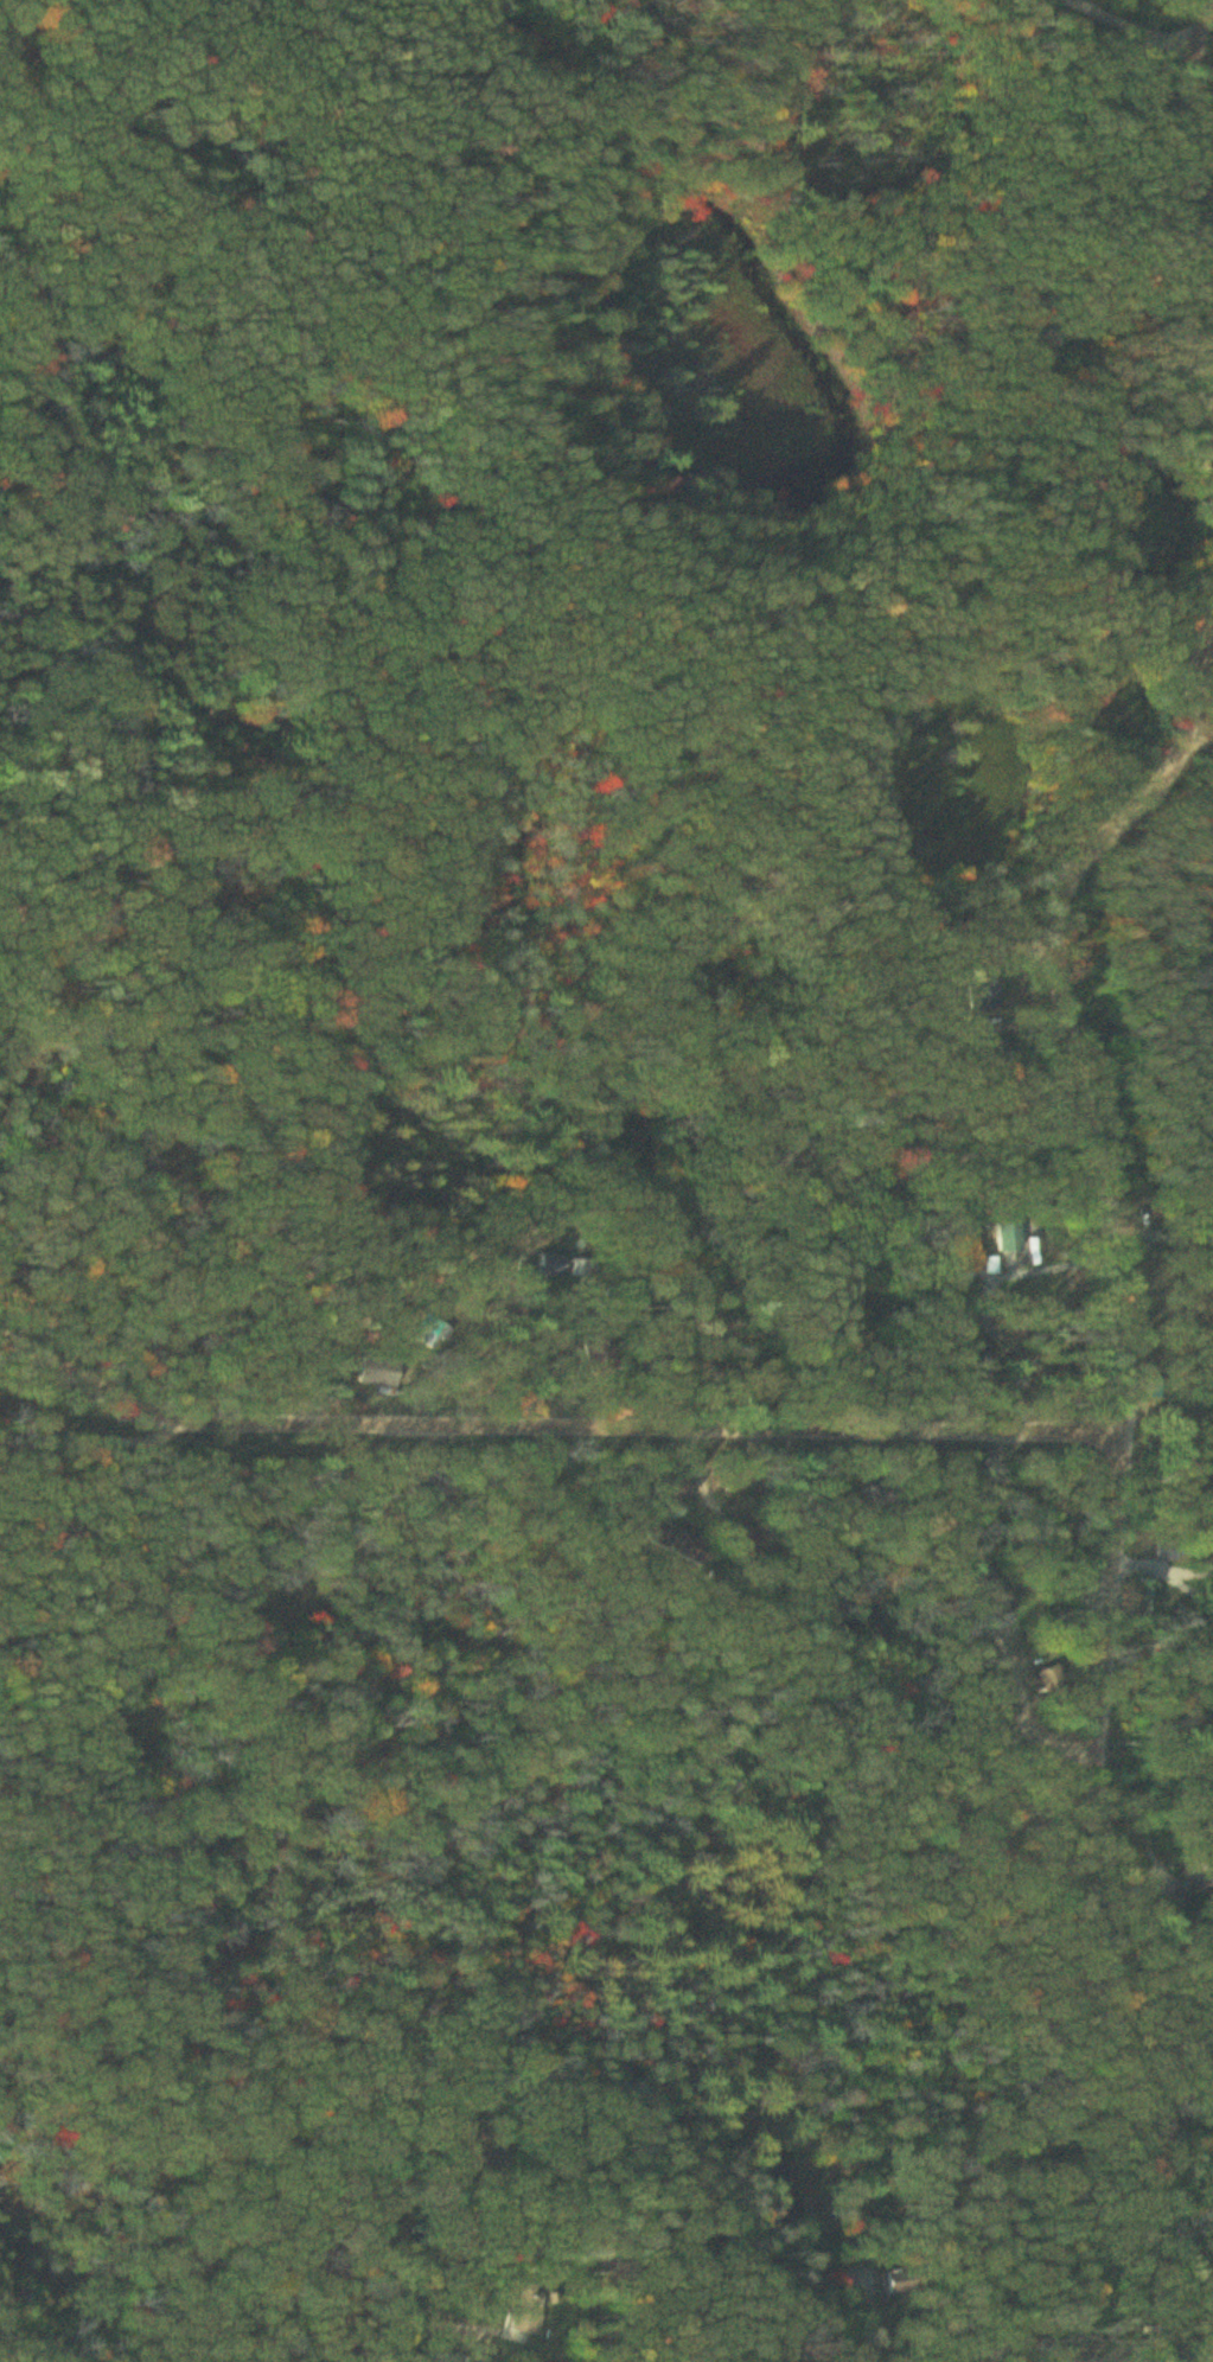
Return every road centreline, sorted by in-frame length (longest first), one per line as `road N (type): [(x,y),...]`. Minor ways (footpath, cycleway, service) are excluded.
road 1 (residential): [(1212,733),(1081,912),(1087,1038),(1135,1256),(1132,1438),(1110,1726),(1117,1840)]
road 2 (residential): [(1132,1438),(243,1430),(0,1346)]
road 3 (residential): [(1212,4),(1199,50),(1192,177),(1212,292)]
road 4 (residential): [(1117,1840),(1212,2018)]

